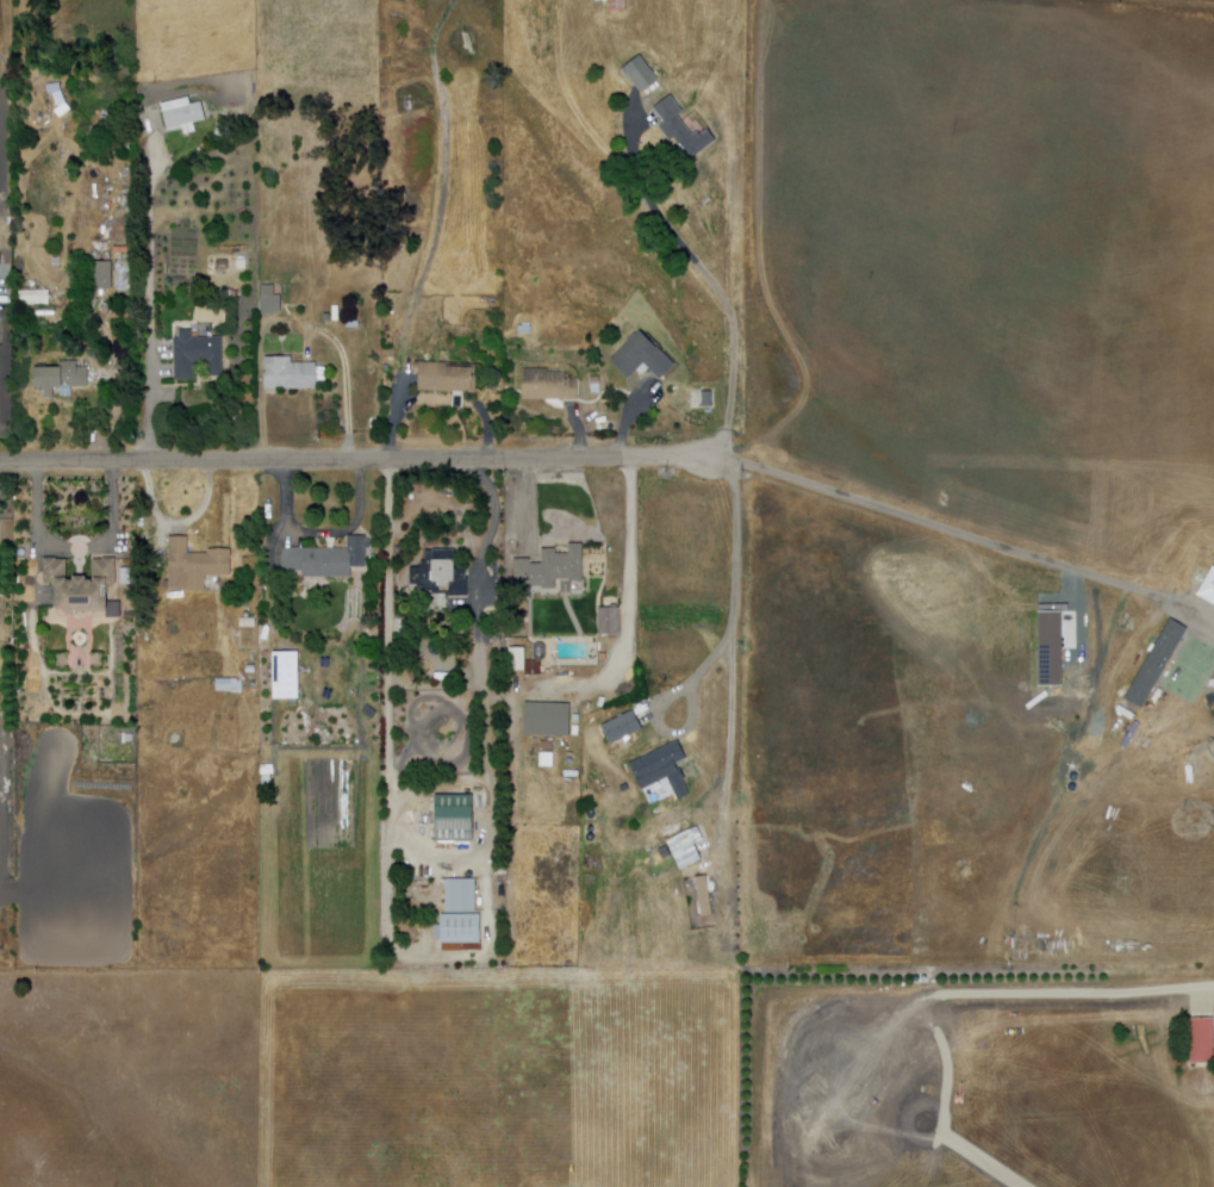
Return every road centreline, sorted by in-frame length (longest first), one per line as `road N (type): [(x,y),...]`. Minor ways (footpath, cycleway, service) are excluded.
road 1 (residential): [(0,461),(745,456),(1150,591)]

